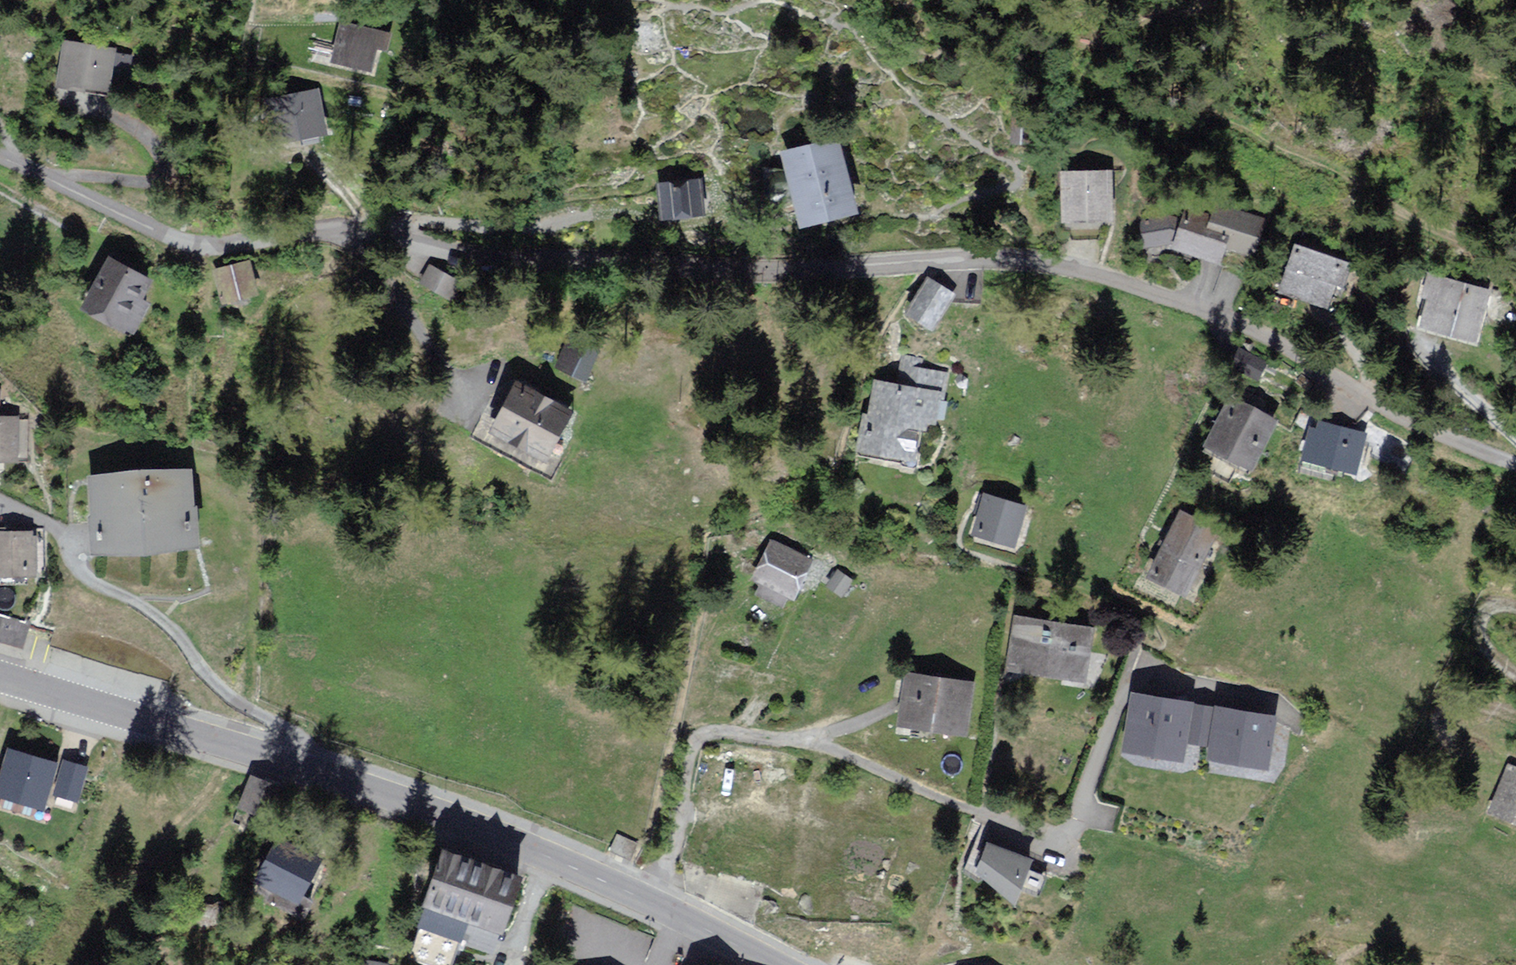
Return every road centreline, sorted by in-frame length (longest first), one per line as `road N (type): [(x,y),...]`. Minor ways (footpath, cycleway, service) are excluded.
road 1 (residential): [(0,159),(184,243),(211,247),(347,229),(641,267),(829,273),(1013,260),(1074,272),(1268,339),(1387,410),(1515,461)]
road 2 (residential): [(1278,708),(1139,677),(1119,697),(1080,818),(1061,842),(815,743),(702,735),(651,902)]
road 3 (secondary): [(651,902),(412,804),(0,678)]
road 4 (track): [(1515,721),(1471,709),(1446,720),(1448,738),(1493,773)]
road 5 (secondary): [(774,964),(651,902)]

